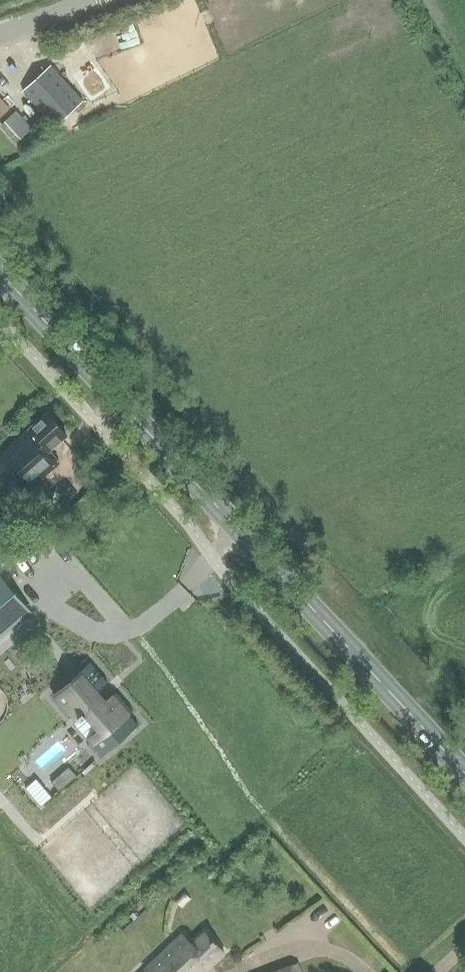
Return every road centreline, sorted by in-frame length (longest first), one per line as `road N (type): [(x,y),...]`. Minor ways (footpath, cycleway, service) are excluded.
road 1 (primary): [(464,776),(0,272)]

